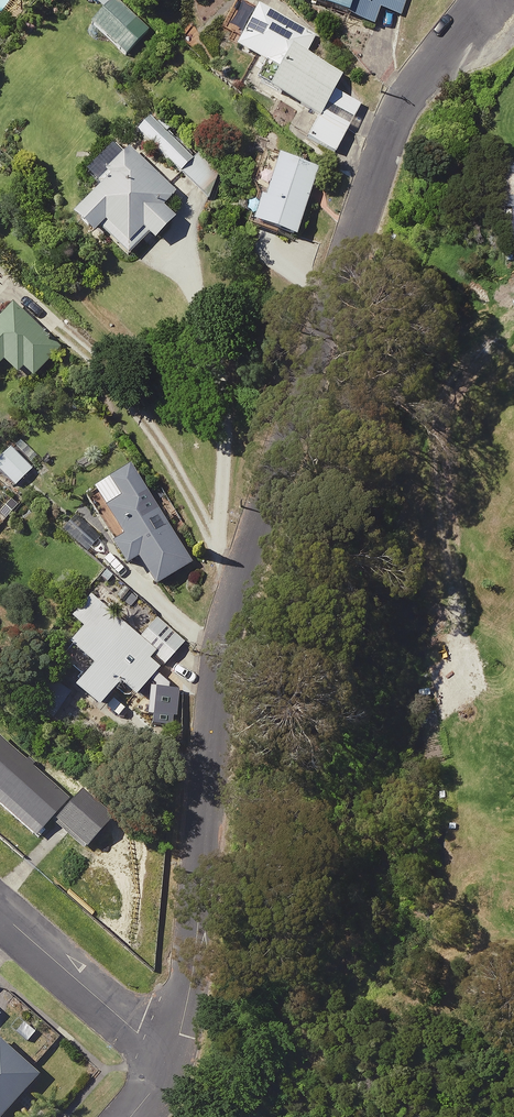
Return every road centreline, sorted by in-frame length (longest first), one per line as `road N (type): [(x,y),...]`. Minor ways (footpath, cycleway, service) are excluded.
road 1 (residential): [(477,0),(379,159),(206,687),(167,1053)]
road 2 (residential): [(167,1053),(0,913)]

